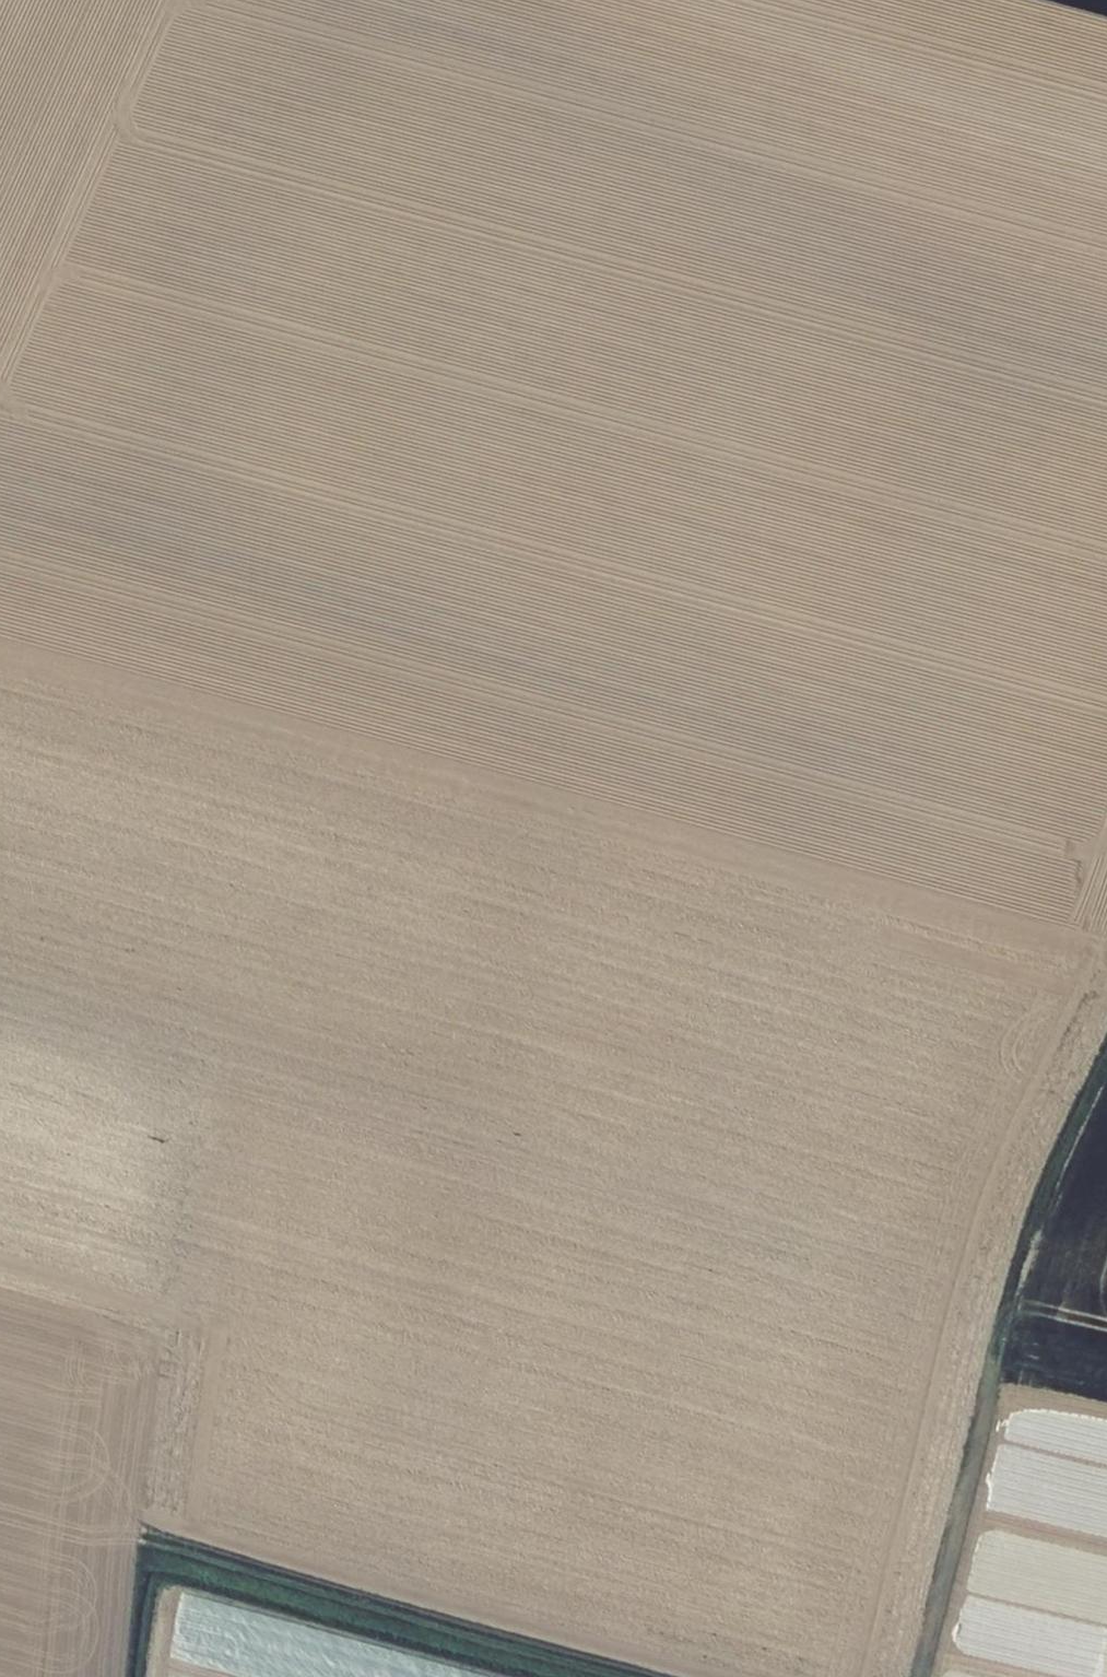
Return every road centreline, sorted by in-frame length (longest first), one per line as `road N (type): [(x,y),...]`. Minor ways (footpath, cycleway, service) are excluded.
road 1 (track): [(927,1676),(1021,1260),(1066,1122),(1106,1045)]
road 2 (track): [(622,1676),(160,1553)]

